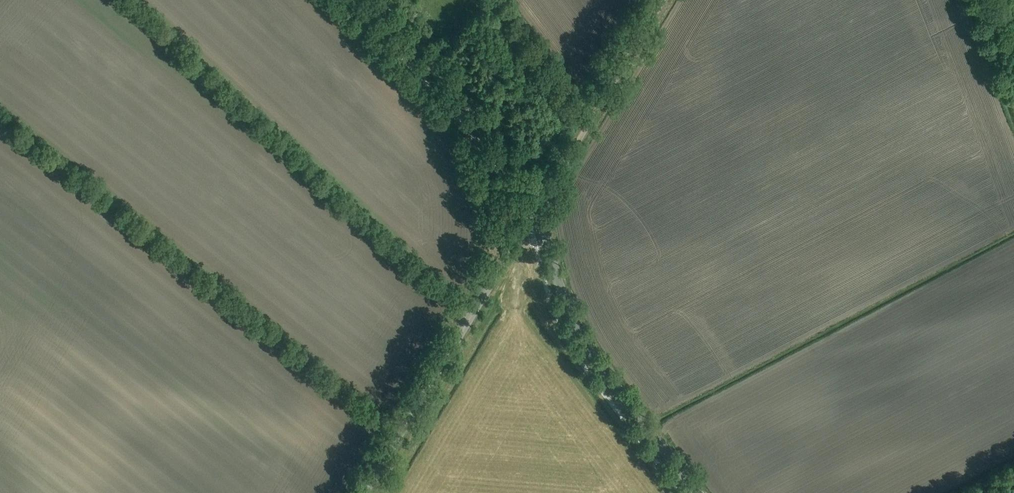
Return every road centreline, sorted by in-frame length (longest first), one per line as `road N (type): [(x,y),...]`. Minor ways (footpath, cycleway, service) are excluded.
road 1 (unclassified): [(366,492),(509,255),(545,234)]
road 2 (tertiary): [(545,234),(580,334),(697,492)]
road 3 (tertiary): [(372,0),(496,134),(538,199)]
road 4 (unclassified): [(538,199),(663,0)]

